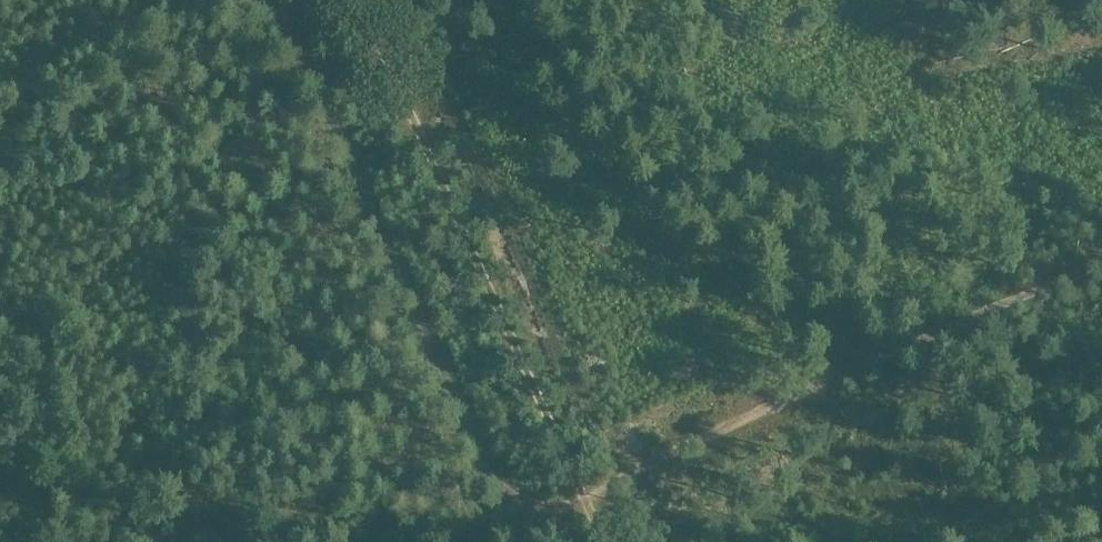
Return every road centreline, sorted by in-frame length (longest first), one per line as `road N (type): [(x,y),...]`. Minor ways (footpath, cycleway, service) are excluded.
road 1 (track): [(276,0),(483,482),(516,502),(538,505),(577,492),(1101,264)]
road 2 (track): [(601,541),(358,0)]

